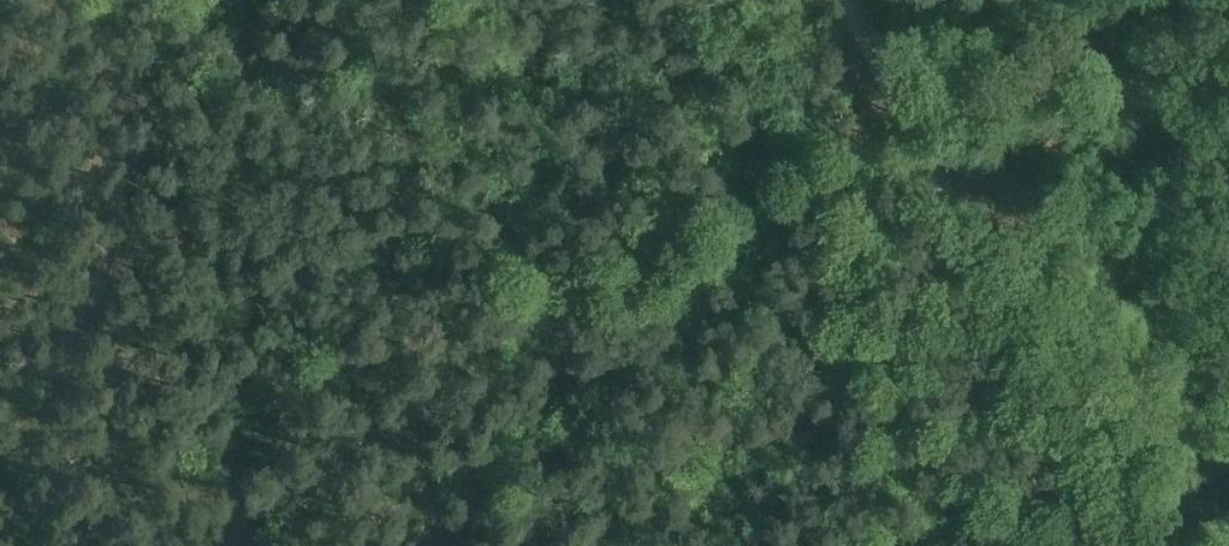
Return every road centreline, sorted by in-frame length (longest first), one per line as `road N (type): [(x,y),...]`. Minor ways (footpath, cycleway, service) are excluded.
road 1 (track): [(852,0),(1124,545)]

